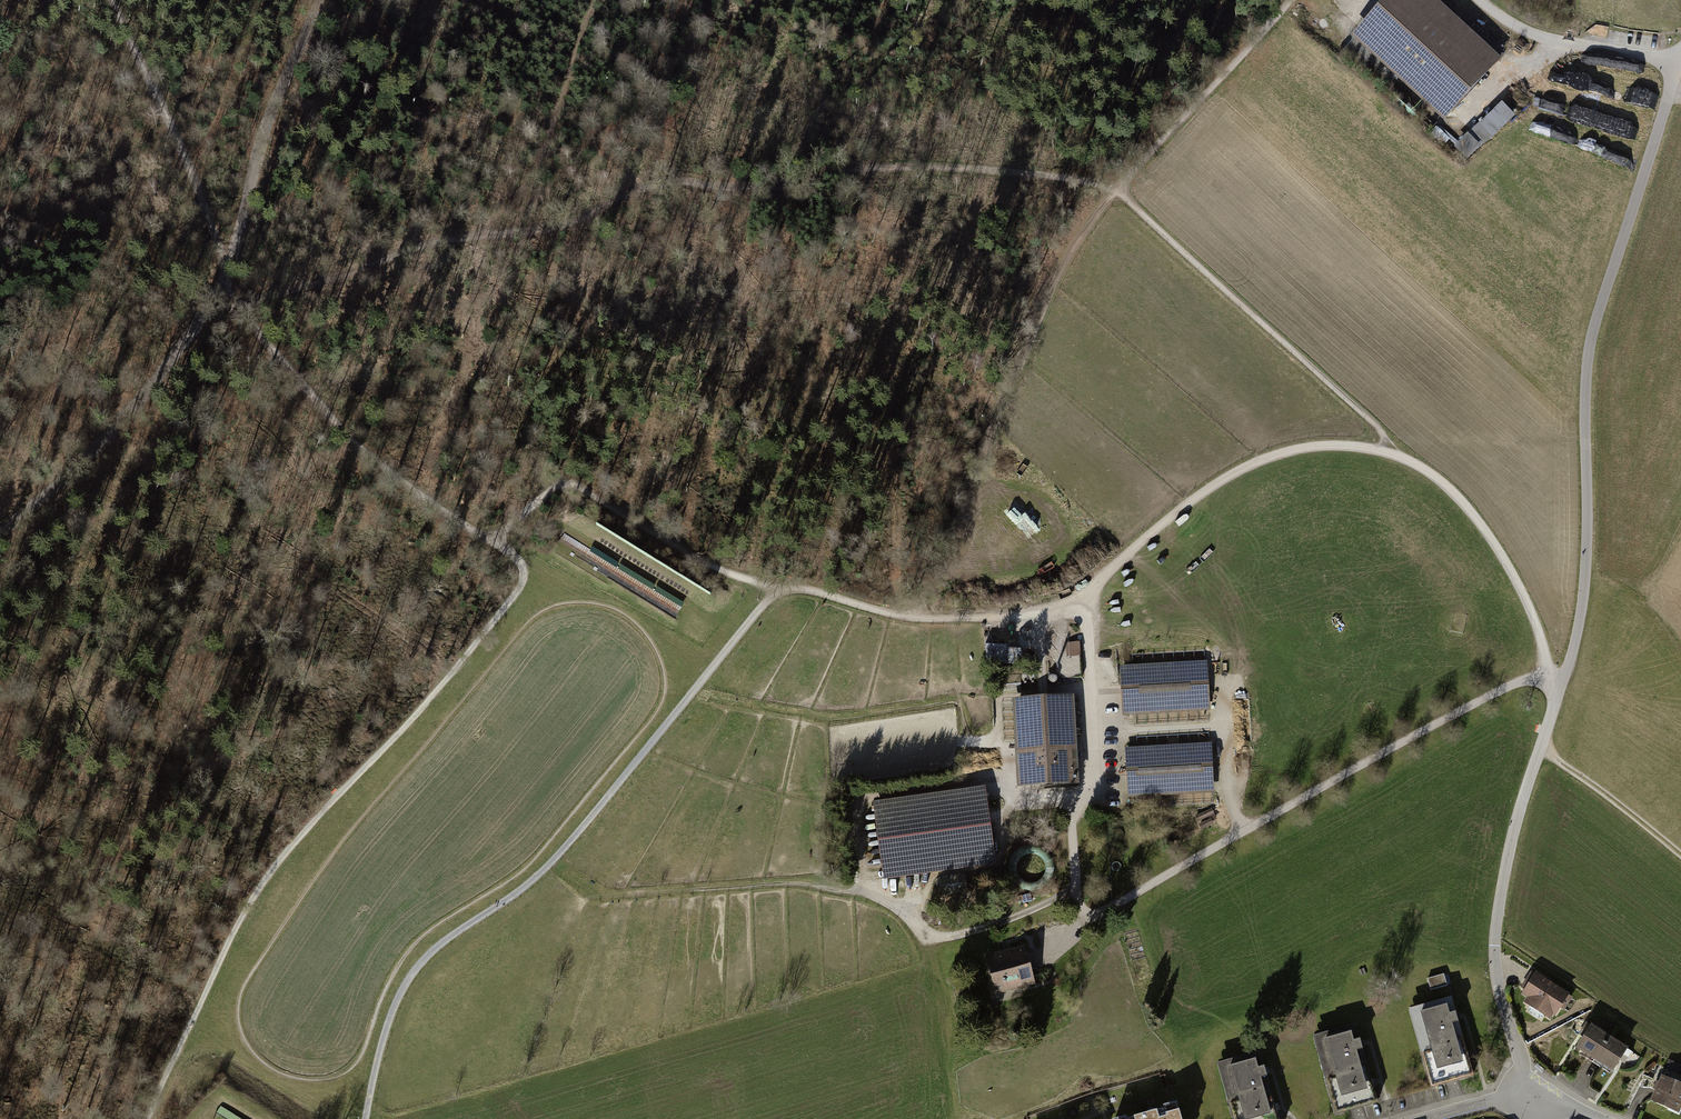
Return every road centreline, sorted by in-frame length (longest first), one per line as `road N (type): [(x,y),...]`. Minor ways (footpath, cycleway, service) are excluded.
road 1 (track): [(1118,191),(983,169),(878,168),(749,188),(667,181),(549,227),(429,243),(252,299),(223,293)]
road 2 (track): [(1550,681),(1533,615),(1483,526),(1434,476),(1389,450),(1311,448),(1245,466),(1174,514),(1080,596),(1019,619),(950,619)]
road 3 (track): [(489,538),(525,560),(528,583),(419,720),(285,859),(208,982),(143,1118)]
road 4 (track): [(779,582),(572,840),(409,973),(365,1118)]
road 5 (track): [(317,0),(267,124),(223,293),(116,433),(0,538)]
road 6 (track): [(1008,777),(863,800),(855,817),(866,895),(904,912),(925,938),(989,928),(1074,894)]
road 7 (track): [(1118,191),(1078,238),(1040,308),(976,464),(950,619)]
road 8 (track): [(1041,694),(1040,627),(1080,596),(1091,797),(1069,804),(1074,894),(1087,923)]
road 9 (track): [(1389,450),(1380,433),(1118,191)]
road 10 (track): [(489,538),(453,522),(356,444),(223,293)]
road 11 (track): [(779,582),(707,558),(578,472),(489,538)]
road 12 (track): [(866,895),(781,887),(599,898),(544,868)]
road 13 (track): [(228,272),(191,170),(111,0)]
road 14 (track): [(1290,0),(1118,191)]
road 15 (track): [(1086,692),(997,698),(1013,805),(1069,804)]
road 16 (track): [(950,619),(893,615),(779,582)]
road 17 (track): [(1538,751),(1680,853)]
road 18 (residential): [(1494,943),(1528,1099)]

